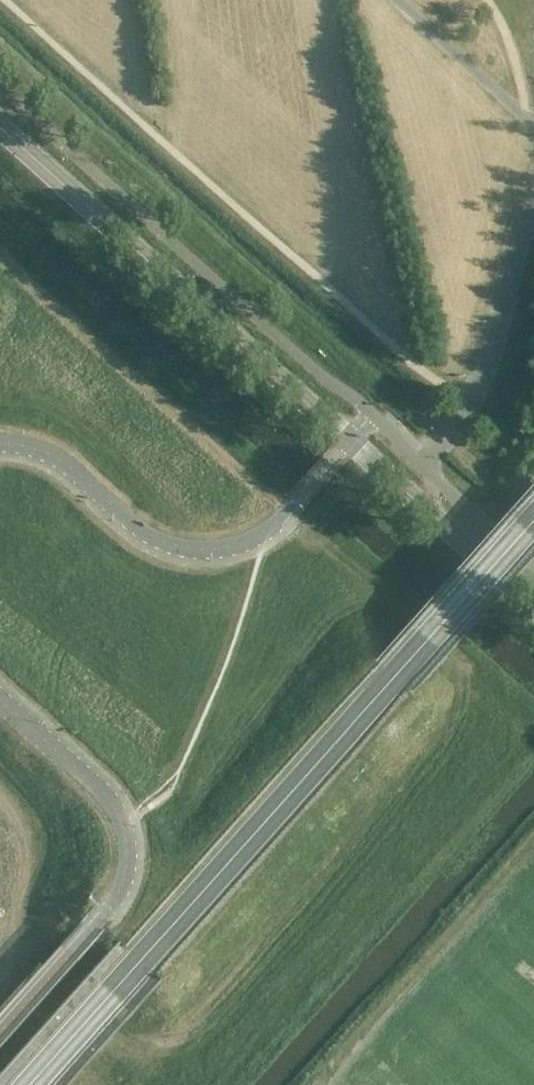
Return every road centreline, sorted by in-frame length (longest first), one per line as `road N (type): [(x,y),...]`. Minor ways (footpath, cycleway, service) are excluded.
road 1 (tertiary): [(533,604),(0,124)]
road 2 (track): [(0,967),(14,938),(24,838),(0,801)]

